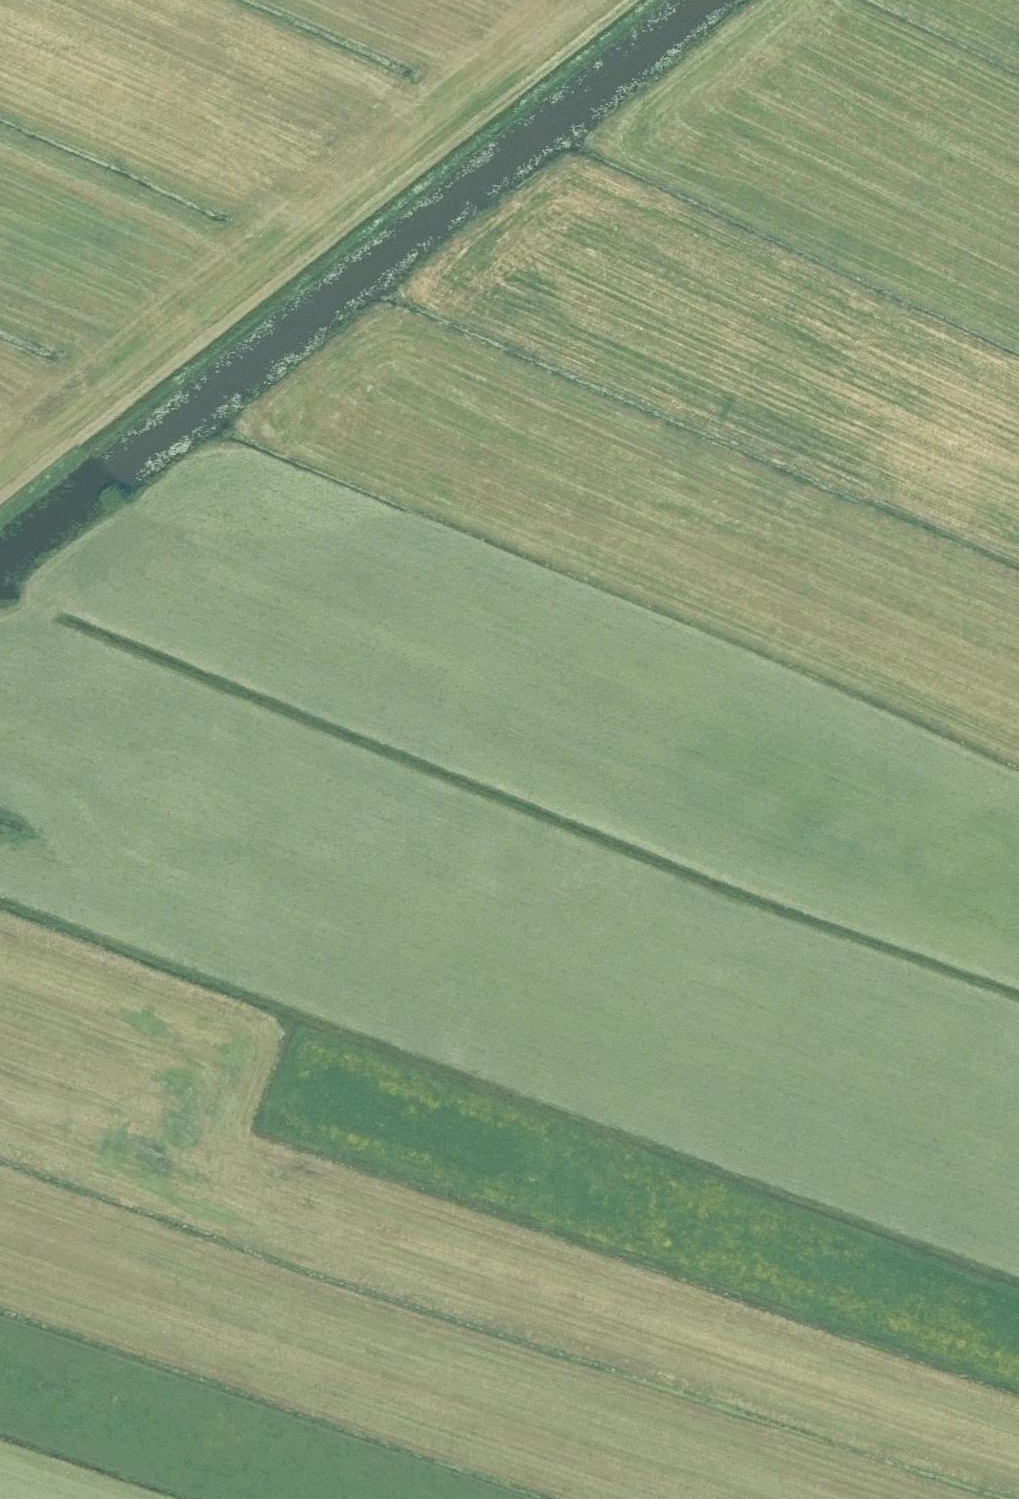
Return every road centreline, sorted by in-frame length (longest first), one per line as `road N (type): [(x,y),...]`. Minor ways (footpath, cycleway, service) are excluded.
road 1 (track): [(0,493),(626,0)]

